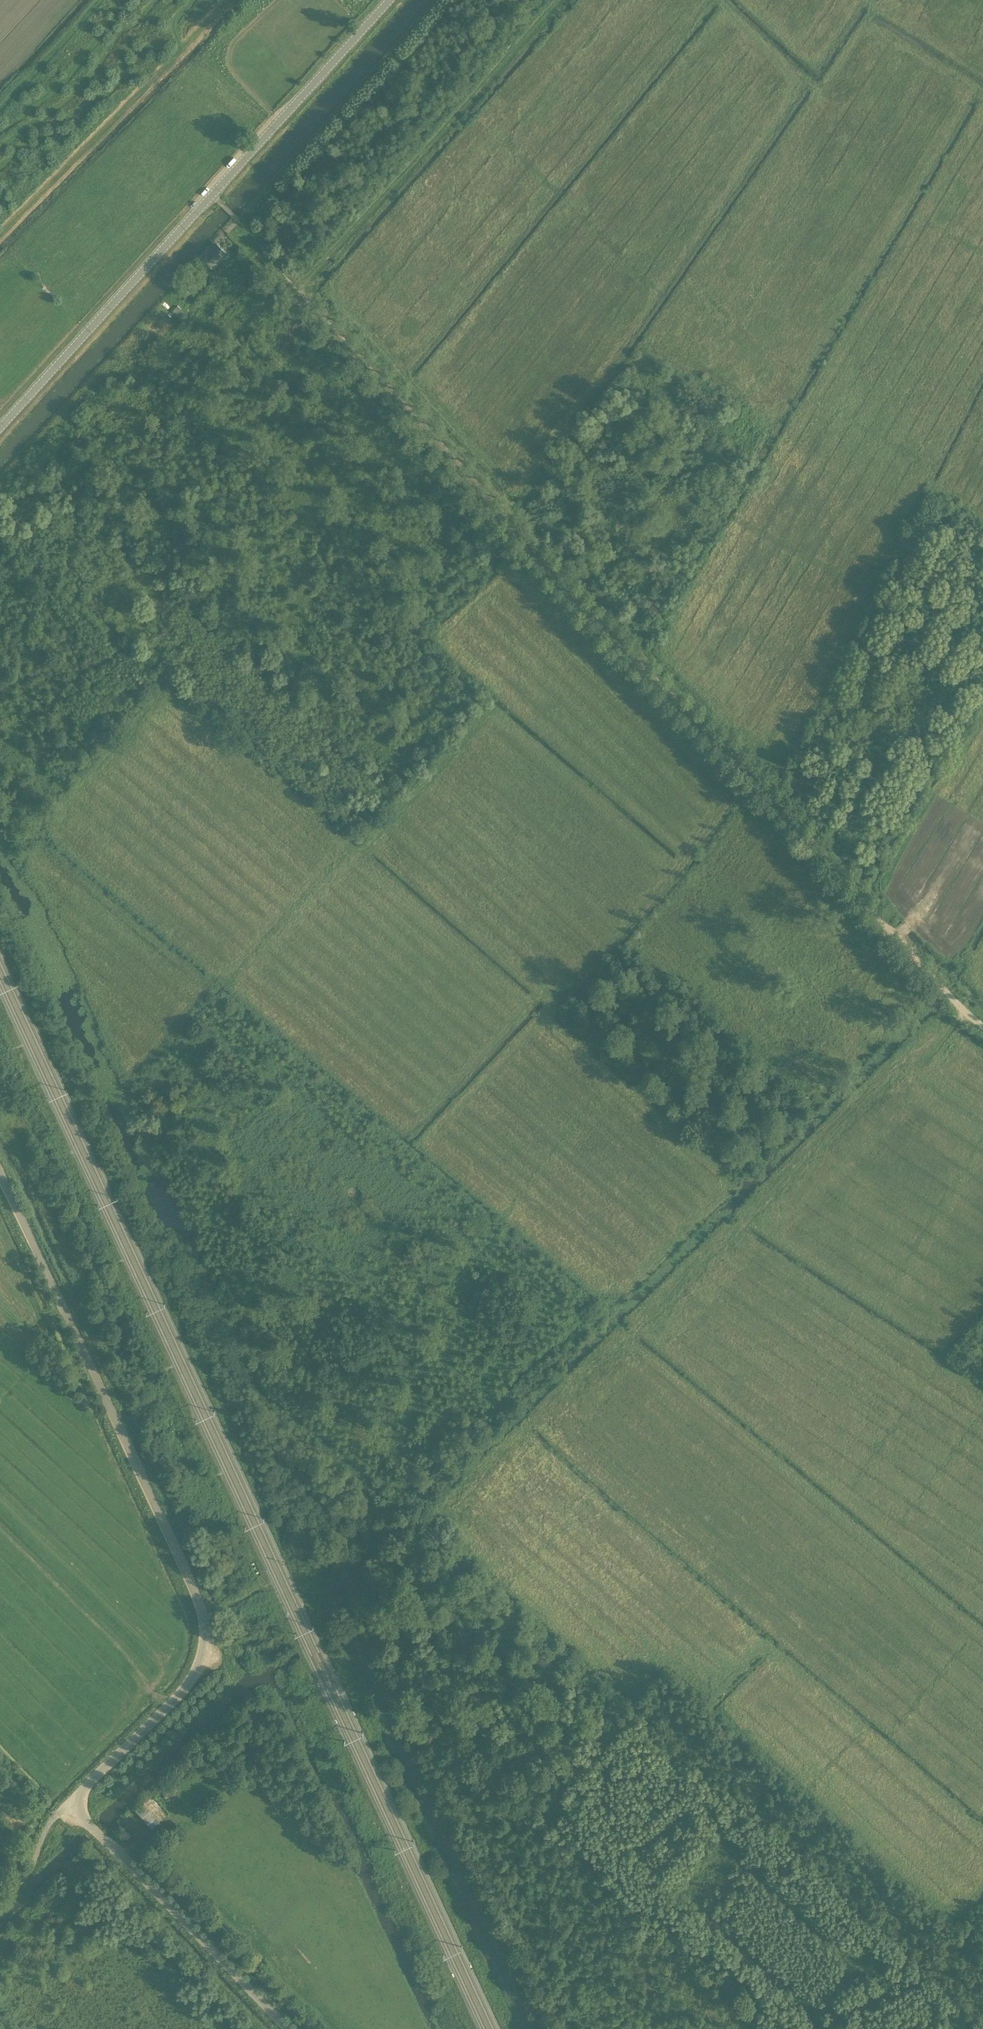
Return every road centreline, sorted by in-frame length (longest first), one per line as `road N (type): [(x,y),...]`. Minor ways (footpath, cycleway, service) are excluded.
road 1 (track): [(982,1027),(303,288)]
road 2 (unclassified): [(68,1803),(181,1693),(198,1666),(204,1617),(0,1173)]
road 3 (unclassified): [(0,430),(213,196)]
road 4 (unclassified): [(287,2028),(68,1803)]
road 5 (unclassified): [(386,0),(213,196)]

